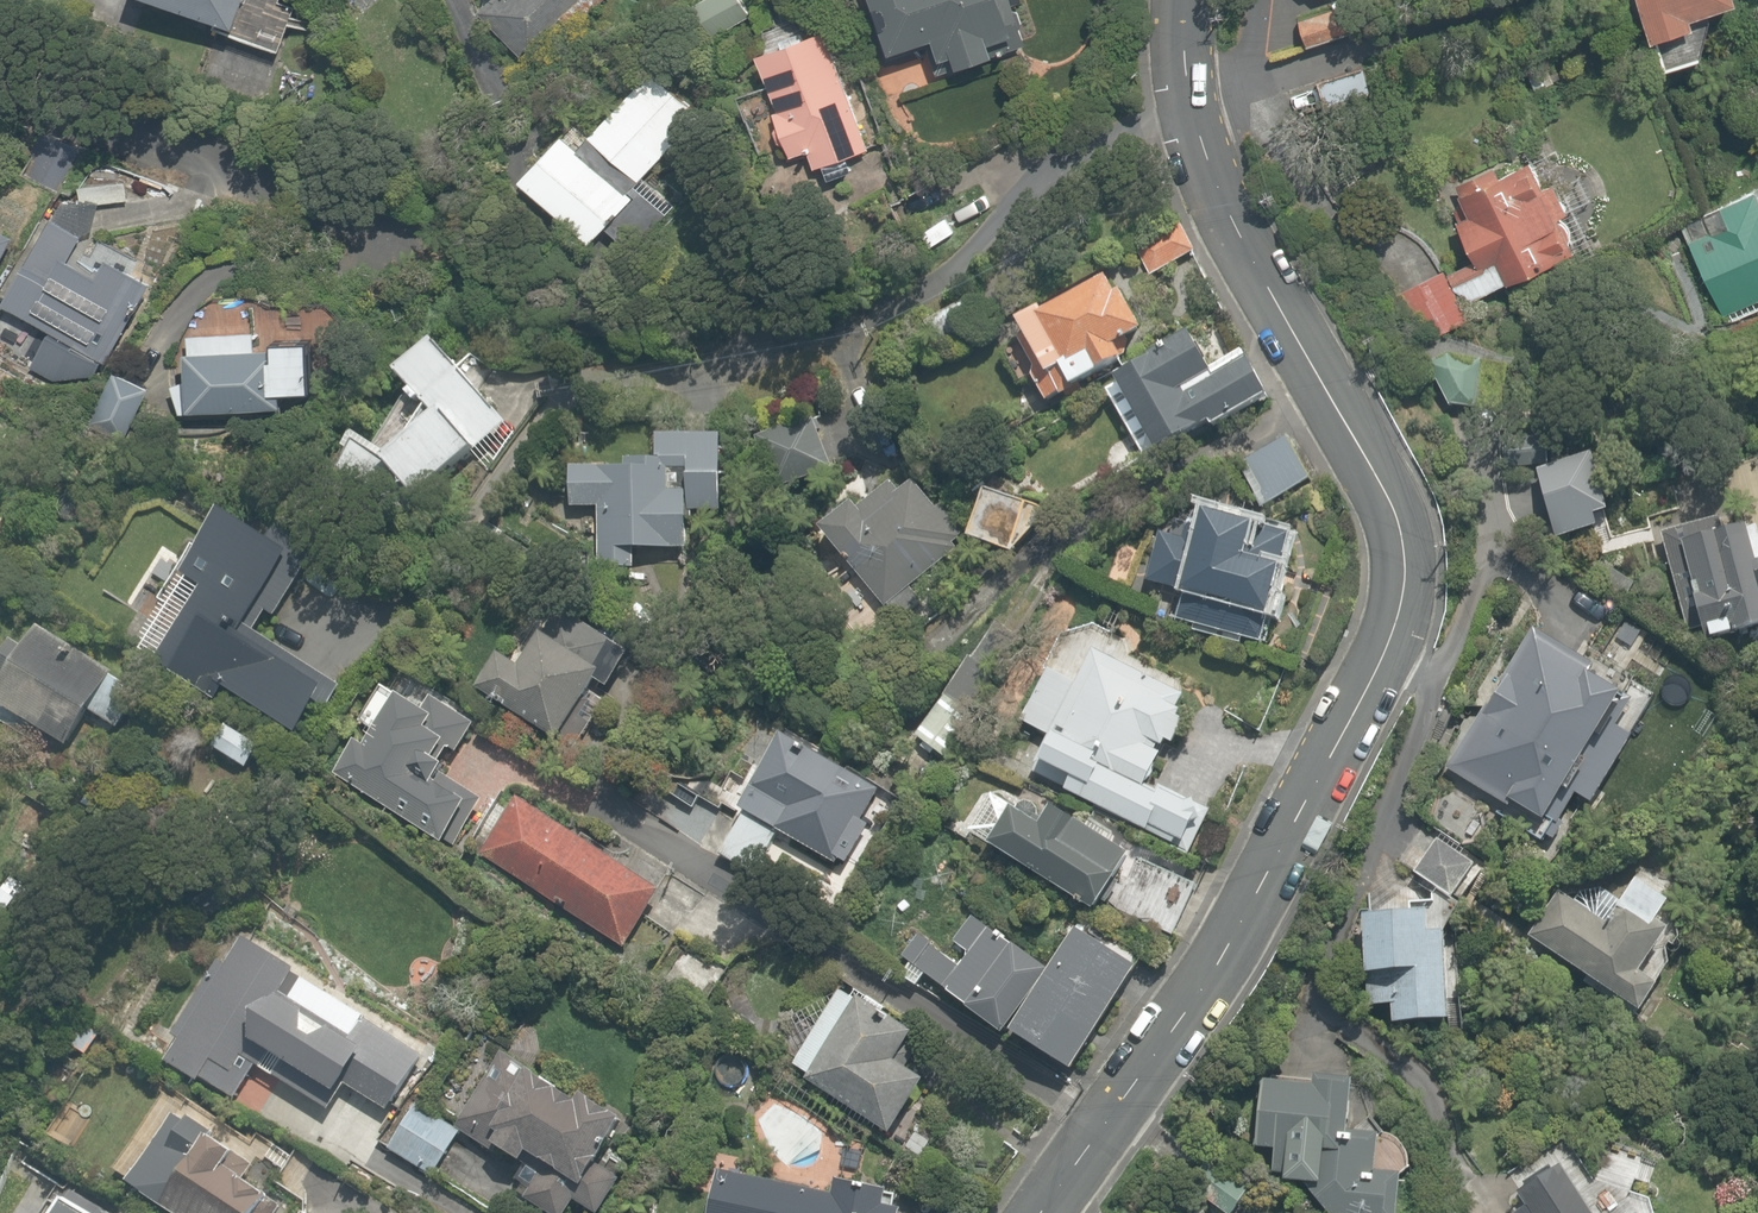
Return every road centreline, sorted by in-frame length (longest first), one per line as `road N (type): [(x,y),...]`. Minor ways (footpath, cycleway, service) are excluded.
road 1 (residential): [(1193,104),(1214,165),(1399,525),(1405,592),(1397,623),(1239,928),(1100,1132)]
road 2 (residential): [(1193,104),(1040,167),(942,279),(847,340),(726,365),(637,368)]
road 3 (residential): [(608,813),(1100,1132)]
road 4 (residential): [(0,61),(406,249)]

